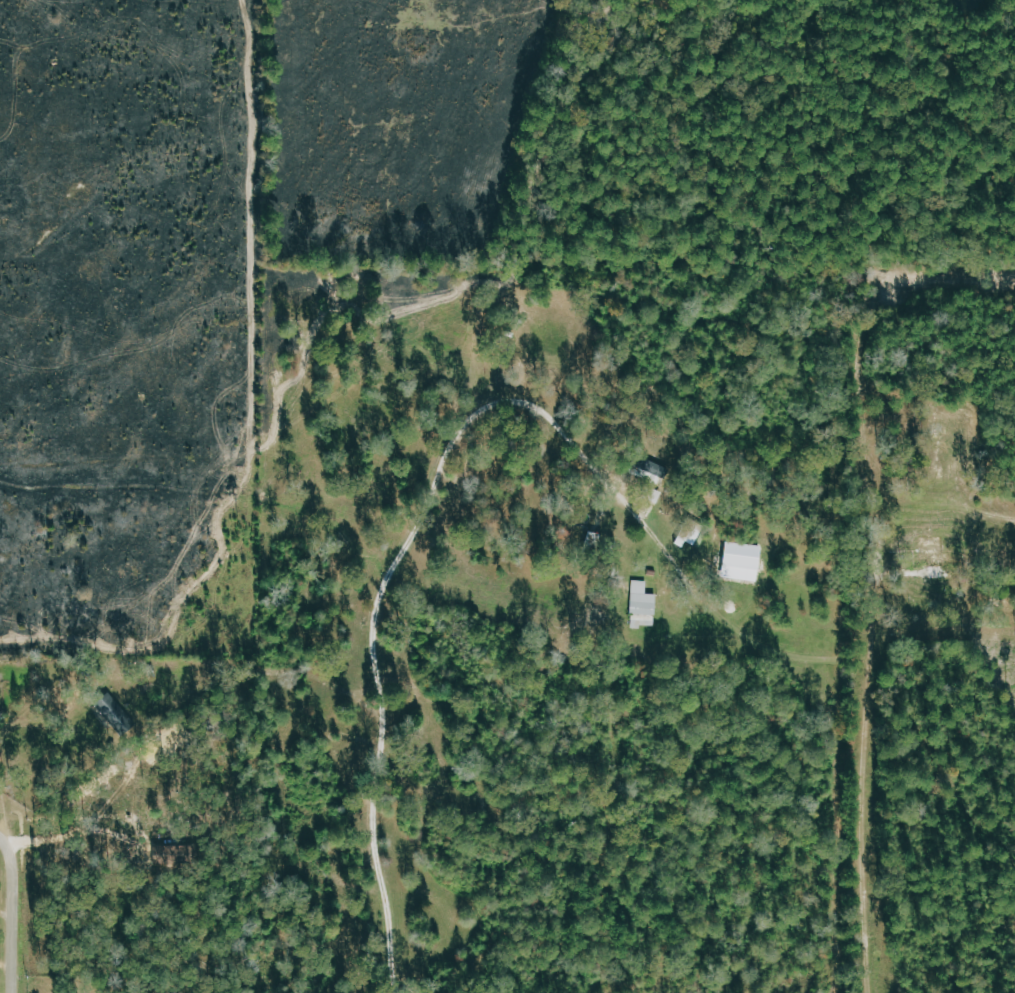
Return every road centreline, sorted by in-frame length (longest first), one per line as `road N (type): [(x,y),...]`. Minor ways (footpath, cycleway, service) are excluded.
road 1 (residential): [(16,992),(18,859),(0,833)]

